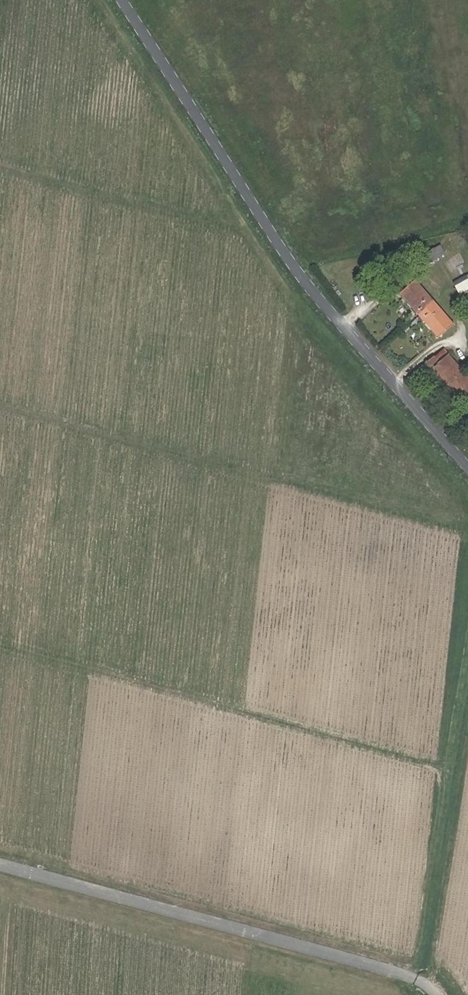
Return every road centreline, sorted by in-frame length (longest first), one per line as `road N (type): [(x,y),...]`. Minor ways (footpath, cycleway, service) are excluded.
road 1 (residential): [(467,466),(270,233),(122,0)]

